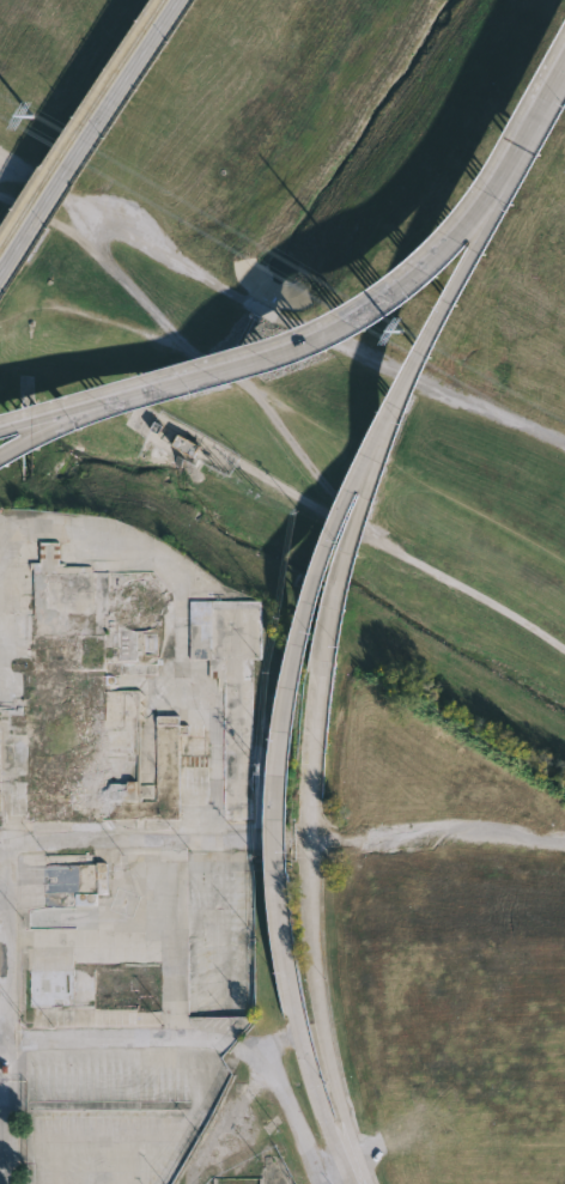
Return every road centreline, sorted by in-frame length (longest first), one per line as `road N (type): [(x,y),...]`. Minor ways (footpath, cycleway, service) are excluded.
road 1 (secondary): [(279,927),(279,757),(291,664),(352,493),(423,363),(496,196)]
road 2 (track): [(564,443),(253,305),(0,158)]
road 3 (secondary): [(367,1183),(316,976),(310,844),(324,673)]
road 4 (secondary): [(134,394),(333,327),(388,296),(496,196)]
road 5 (track): [(237,462),(396,544),(448,584),(564,650)]
road 6 (secondary): [(324,673),(359,528),(423,363)]
road 7 (residential): [(0,845),(310,844)]
road 8 (secondary): [(177,0),(11,253)]
road 9 (track): [(310,844),(564,847)]
road 10 (residential): [(13,1097),(14,845)]
road 11 (track): [(0,197),(89,239),(192,352)]
road 12 (secondary): [(341,1160),(299,1040),(279,927)]
road 13 (track): [(250,385),(352,522)]
road 14 (residential): [(241,1045),(265,1056),(282,1080),(324,1182)]
road 15 (track): [(192,352),(45,303)]
road 16 (tertiary): [(0,457),(134,394)]
road 17 (secondary): [(496,196),(564,70)]
road 18 (secondary): [(0,429),(134,394)]

